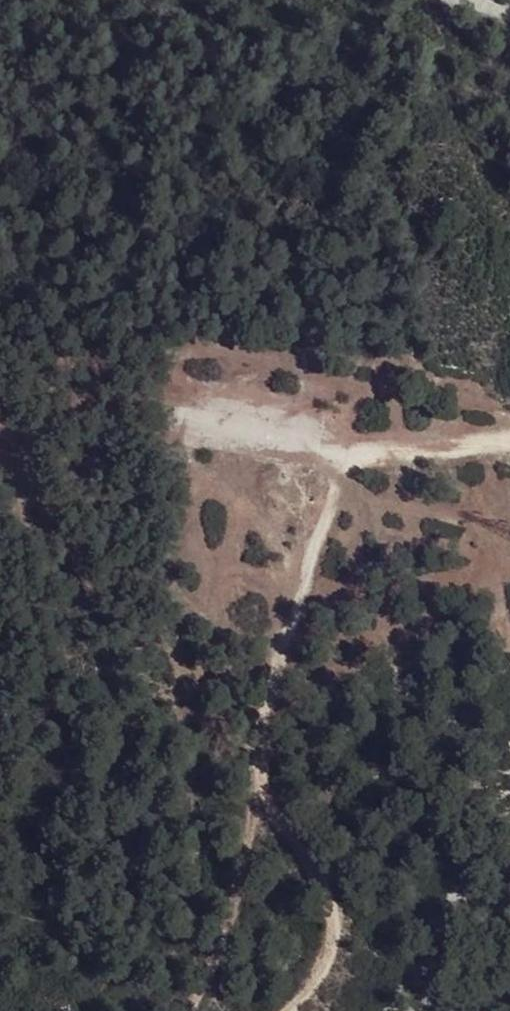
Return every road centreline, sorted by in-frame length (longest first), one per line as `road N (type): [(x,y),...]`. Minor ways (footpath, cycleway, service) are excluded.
road 1 (track): [(293,1010),(322,979),(334,939),(331,892),(292,840),(261,775),(265,698),(346,457)]
road 2 (track): [(346,457),(257,422),(175,407),(54,408),(0,444)]
road 3 (track): [(261,775),(240,884),(194,1010)]
road 4 (track): [(339,486),(483,526),(509,551)]
road 5 (track): [(346,457),(509,432)]

